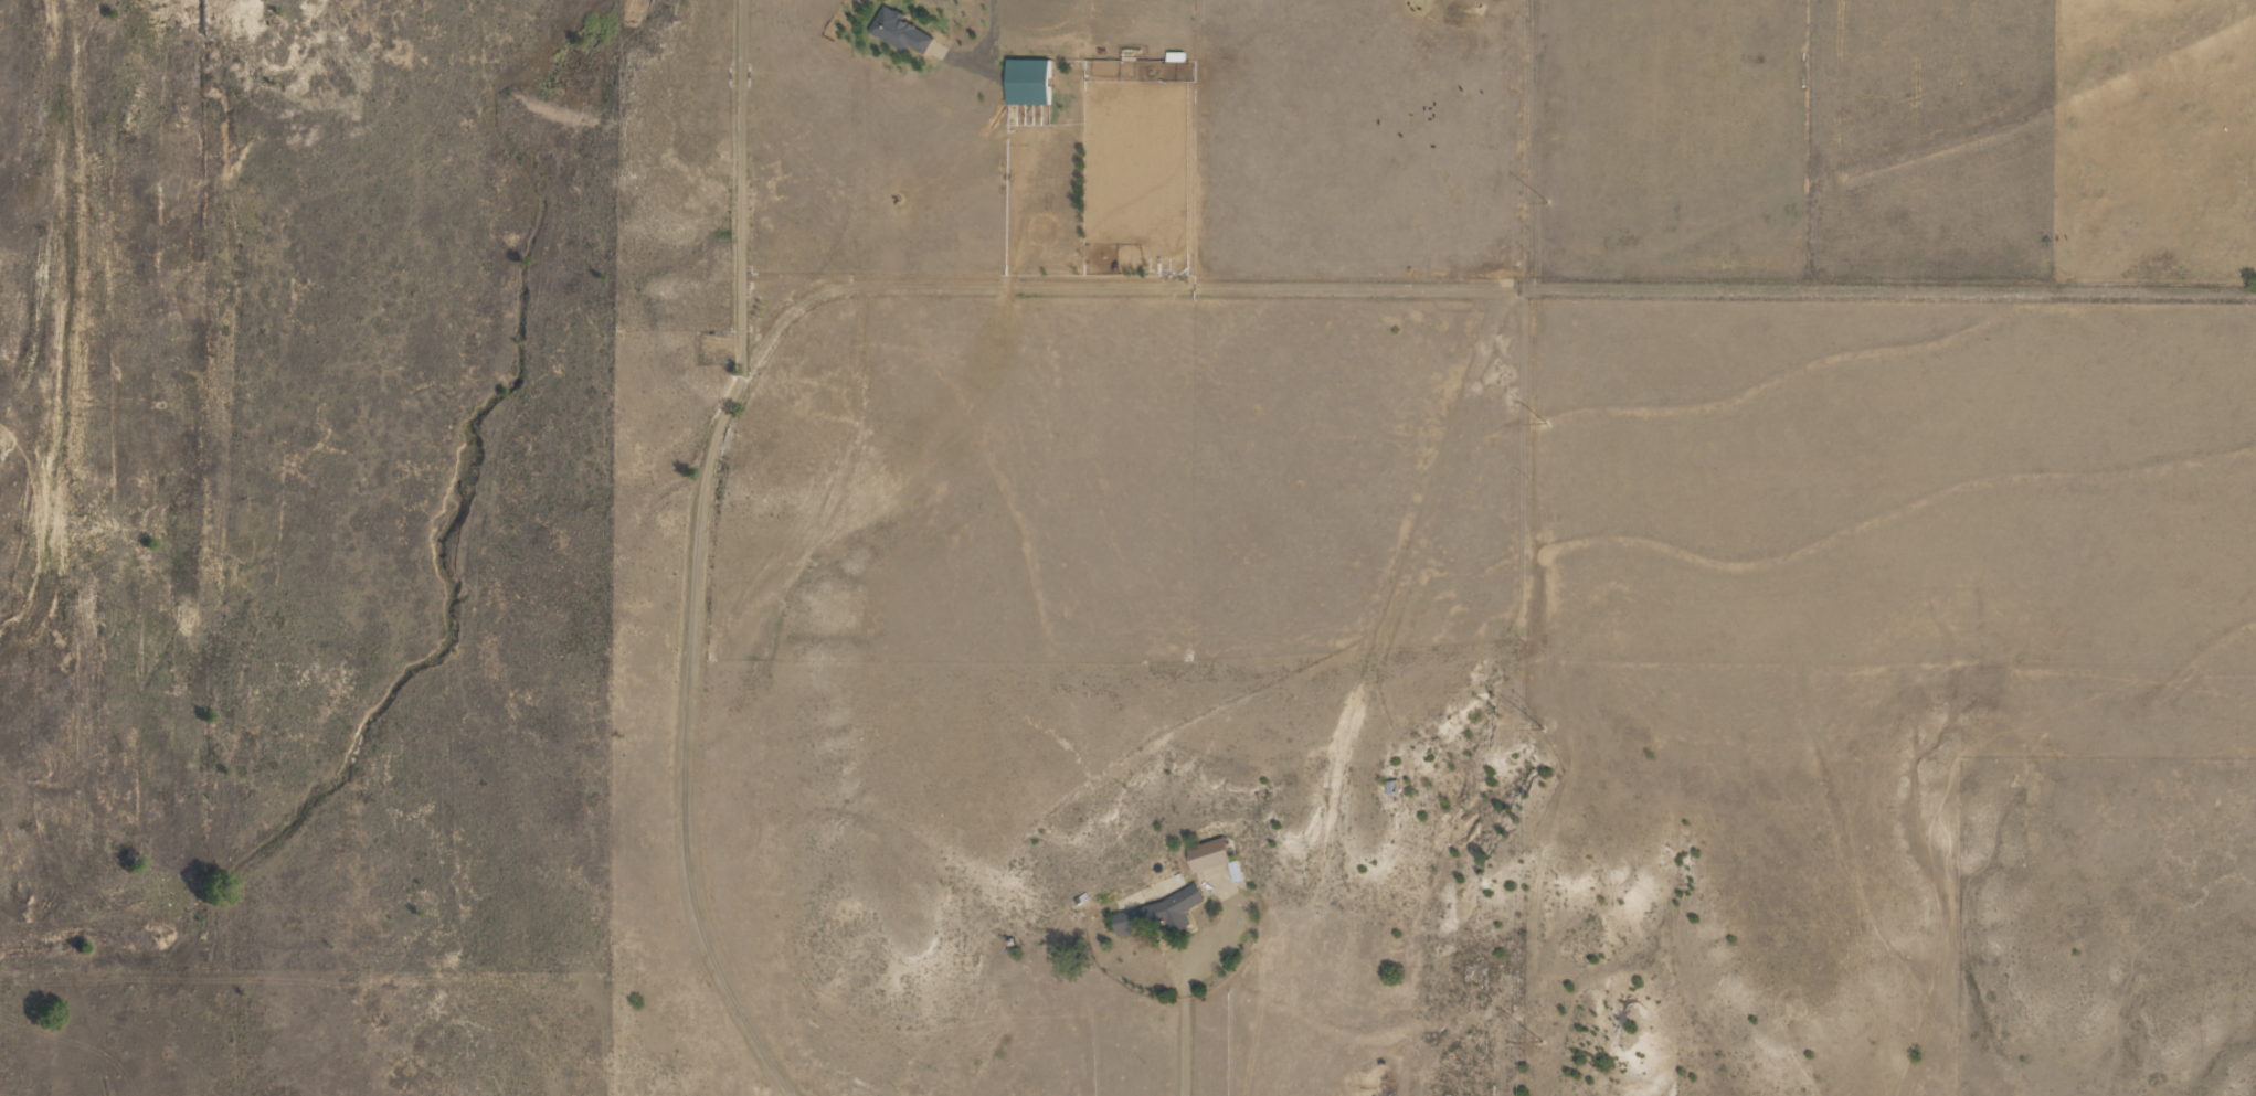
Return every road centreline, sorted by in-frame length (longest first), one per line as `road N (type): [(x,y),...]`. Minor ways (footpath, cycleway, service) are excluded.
road 1 (residential): [(791,1095),(720,973),(691,877),(687,797),(702,511),(710,456),(741,374),(742,0)]
road 2 (residential): [(1225,941),(1193,970),(1186,1095)]

